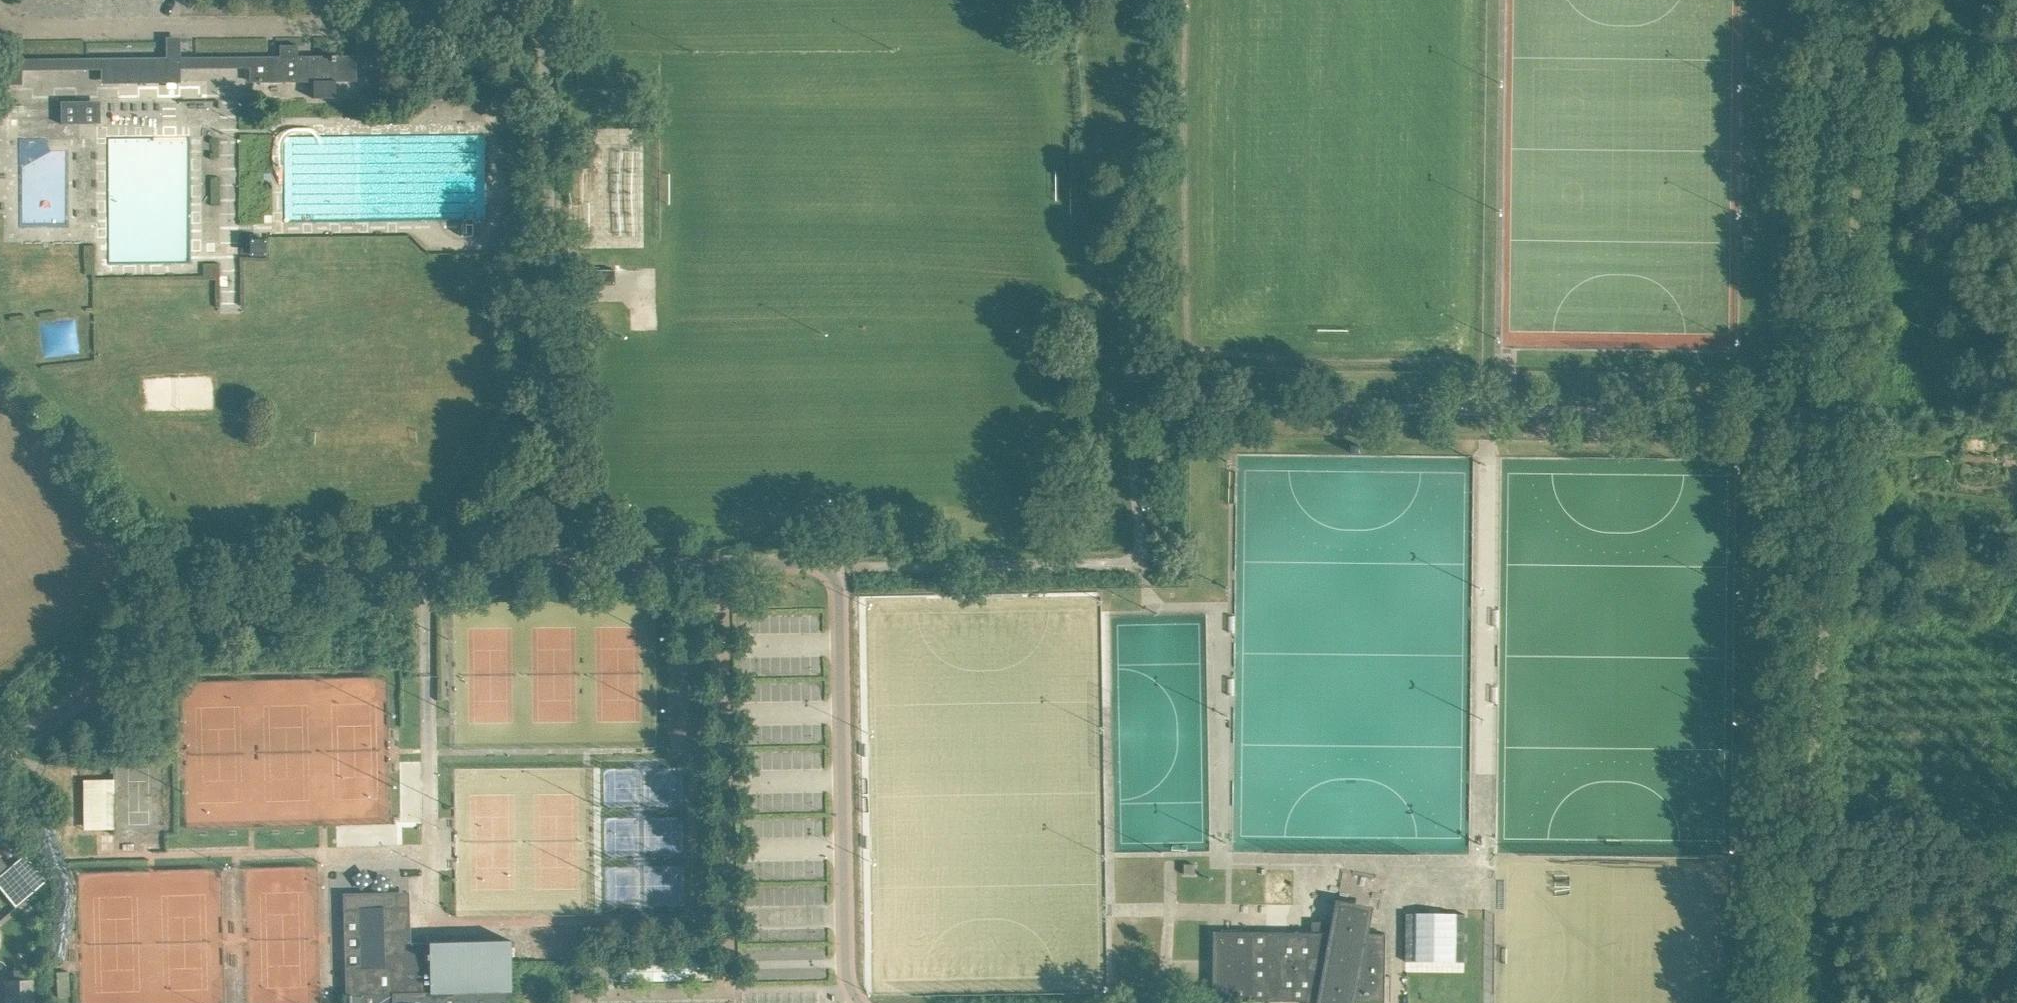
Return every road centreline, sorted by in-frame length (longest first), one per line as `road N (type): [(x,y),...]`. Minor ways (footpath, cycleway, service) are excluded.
road 1 (unclassified): [(1798,1002),(1872,71)]

